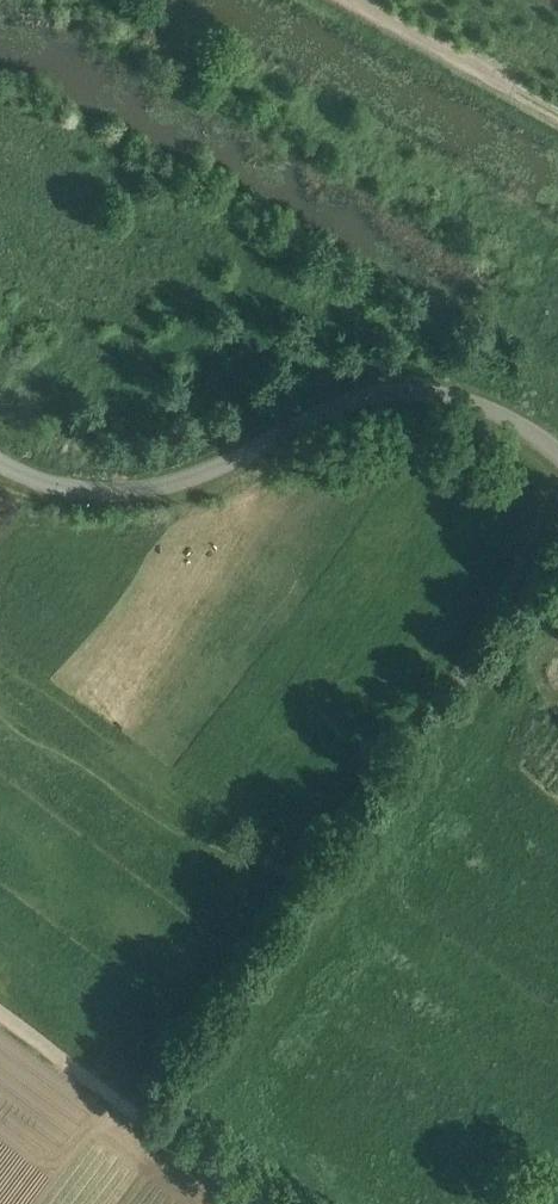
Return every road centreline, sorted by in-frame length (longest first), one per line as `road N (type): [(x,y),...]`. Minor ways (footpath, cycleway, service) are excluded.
road 1 (unclassified): [(557,451),(480,397),(400,386),(318,403),(196,467),(101,494),(57,493),(0,464)]

